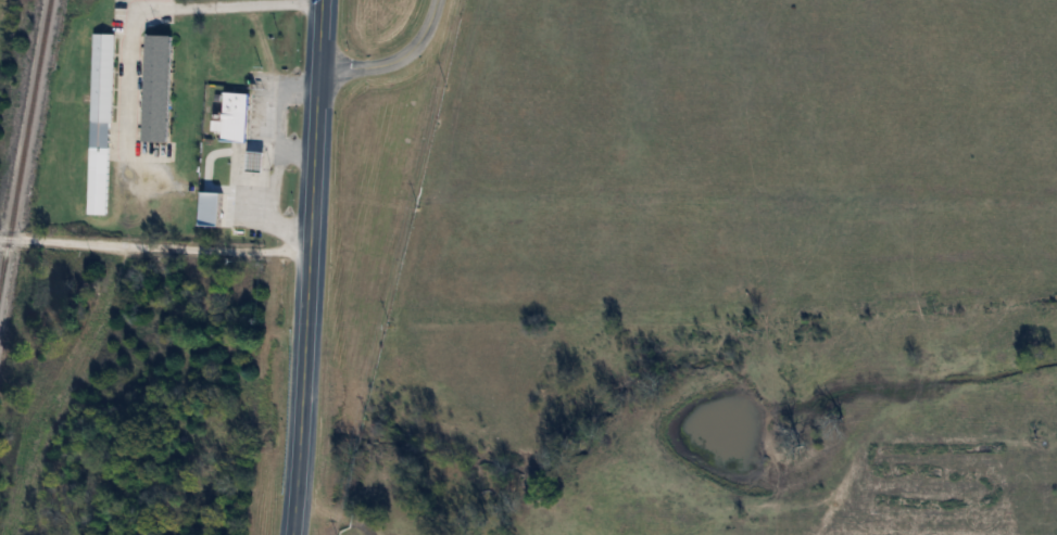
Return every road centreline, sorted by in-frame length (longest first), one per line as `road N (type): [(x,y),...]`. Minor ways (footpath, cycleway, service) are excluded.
road 1 (primary): [(295,534),(323,64)]
road 2 (tertiary): [(323,64),(397,53),(431,0)]

